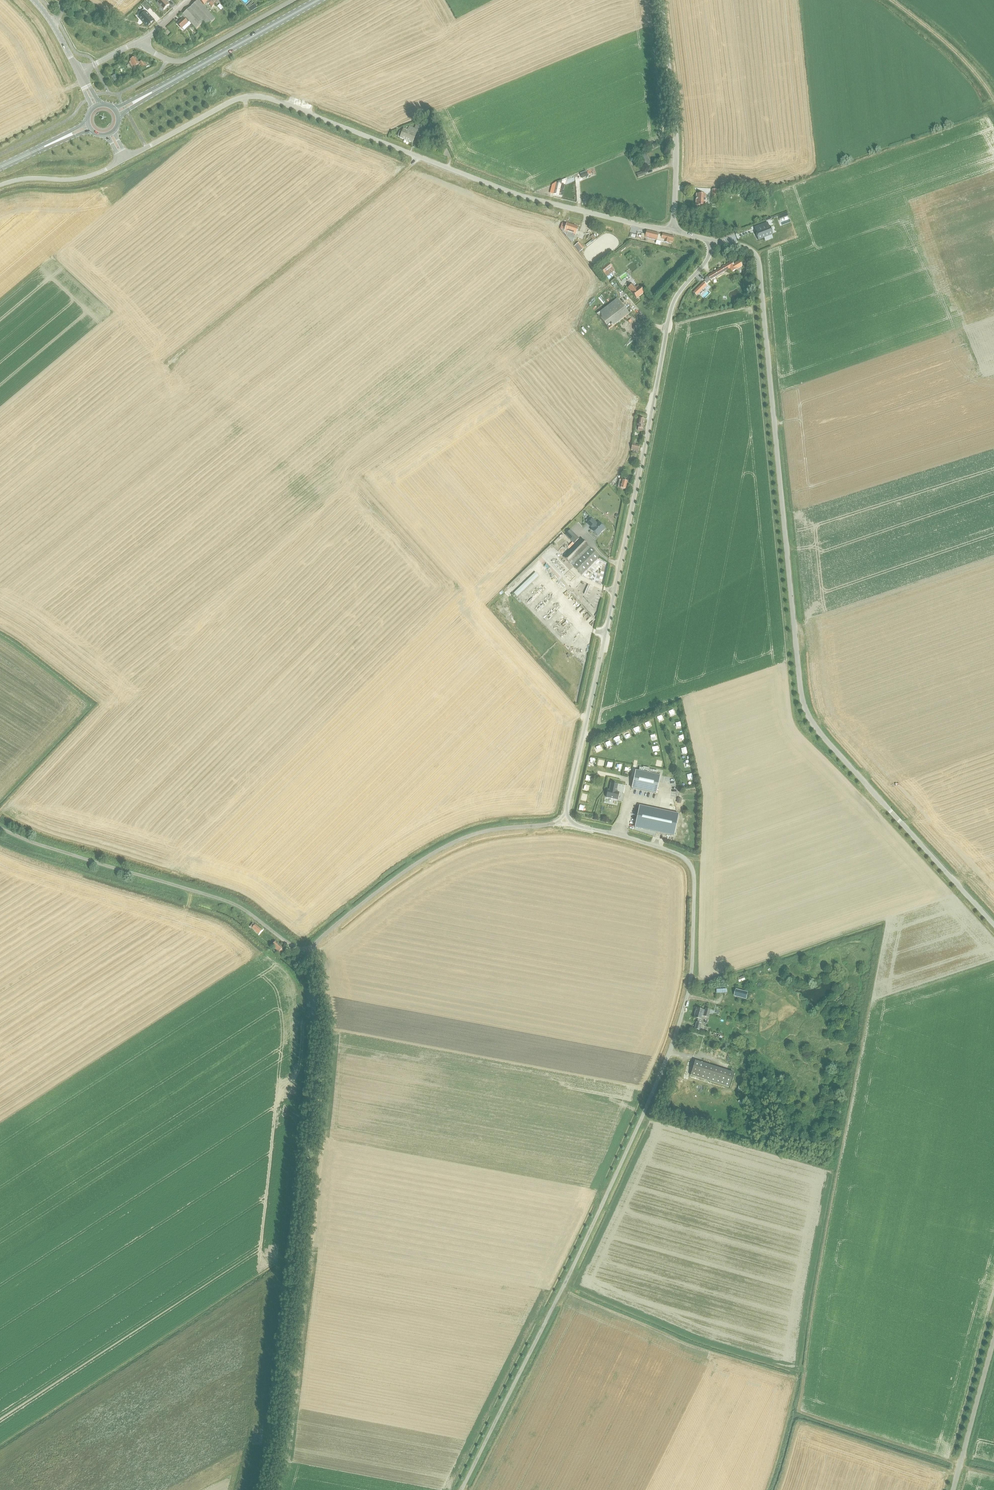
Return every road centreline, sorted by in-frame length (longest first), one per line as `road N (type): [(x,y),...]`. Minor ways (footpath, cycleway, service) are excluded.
road 1 (unclassified): [(461,1489),(642,1118),(690,986),(688,862),(564,824)]
road 2 (unclassified): [(993,925),(808,716),(759,264),(748,248),(712,240)]
road 3 (unclassified): [(564,824),(668,320),(712,240)]
road 4 (unclassified): [(125,159),(257,96),(516,194),(673,230)]
road 5 (unclassified): [(306,952),(229,902),(0,828)]
road 6 (unclassified): [(306,952),(396,877),(456,841),(564,824)]
road 7 (secondary): [(116,112),(318,0)]
road 8 (unclassified): [(673,230),(677,146),(661,0)]
road 9 (residential): [(138,43),(186,60),(293,0)]
road 10 (unclassified): [(953,1489),(993,1339)]
road 11 (track): [(891,0),(956,51),(993,99)]
road 12 (unclassified): [(0,185),(81,178),(125,159)]

